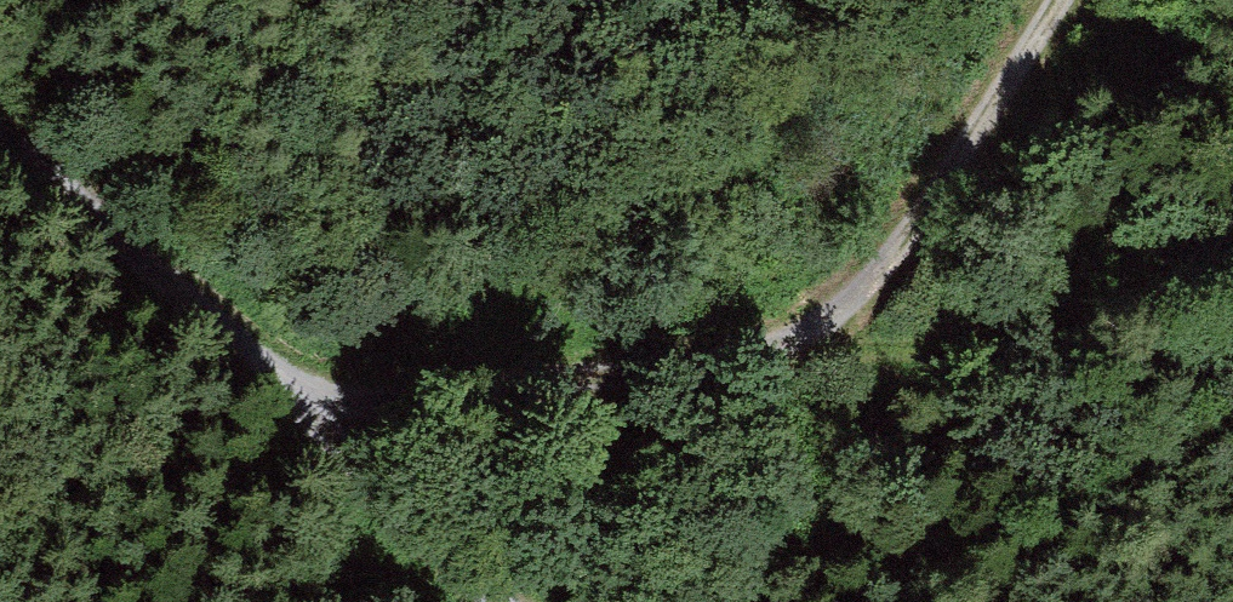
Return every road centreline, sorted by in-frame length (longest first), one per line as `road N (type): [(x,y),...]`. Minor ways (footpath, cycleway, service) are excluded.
road 1 (track): [(320,407),(748,359),(813,342),(973,163),(1074,0)]
road 2 (track): [(498,601),(320,407),(0,139)]
road 3 (track): [(1232,266),(1054,321),(913,341),(813,342)]

